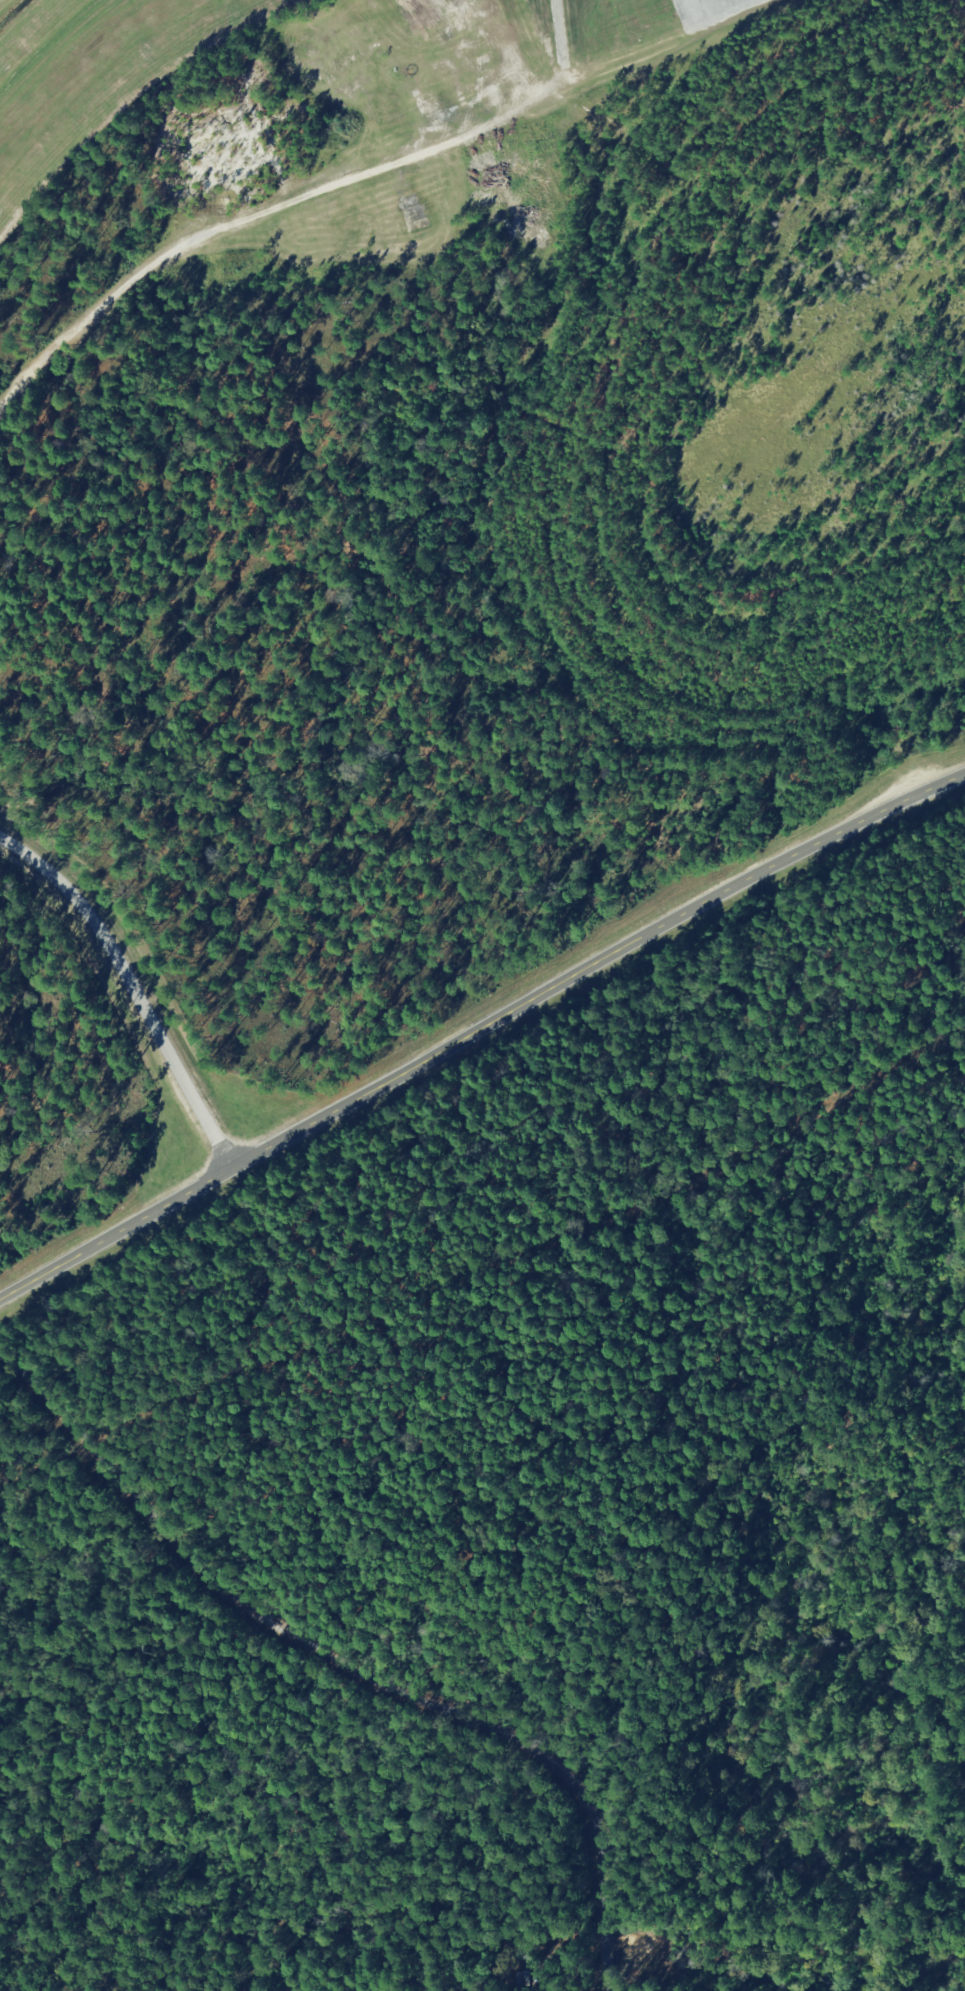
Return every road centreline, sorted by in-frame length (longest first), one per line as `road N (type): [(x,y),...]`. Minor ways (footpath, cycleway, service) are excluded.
road 1 (tertiary): [(0,1297),(782,859),(964,774)]
road 2 (residential): [(637,1990),(609,1867),(519,1772),(271,1622),(33,1408),(0,1368)]
road 3 (residential): [(231,1168),(91,920),(67,889),(0,837)]

